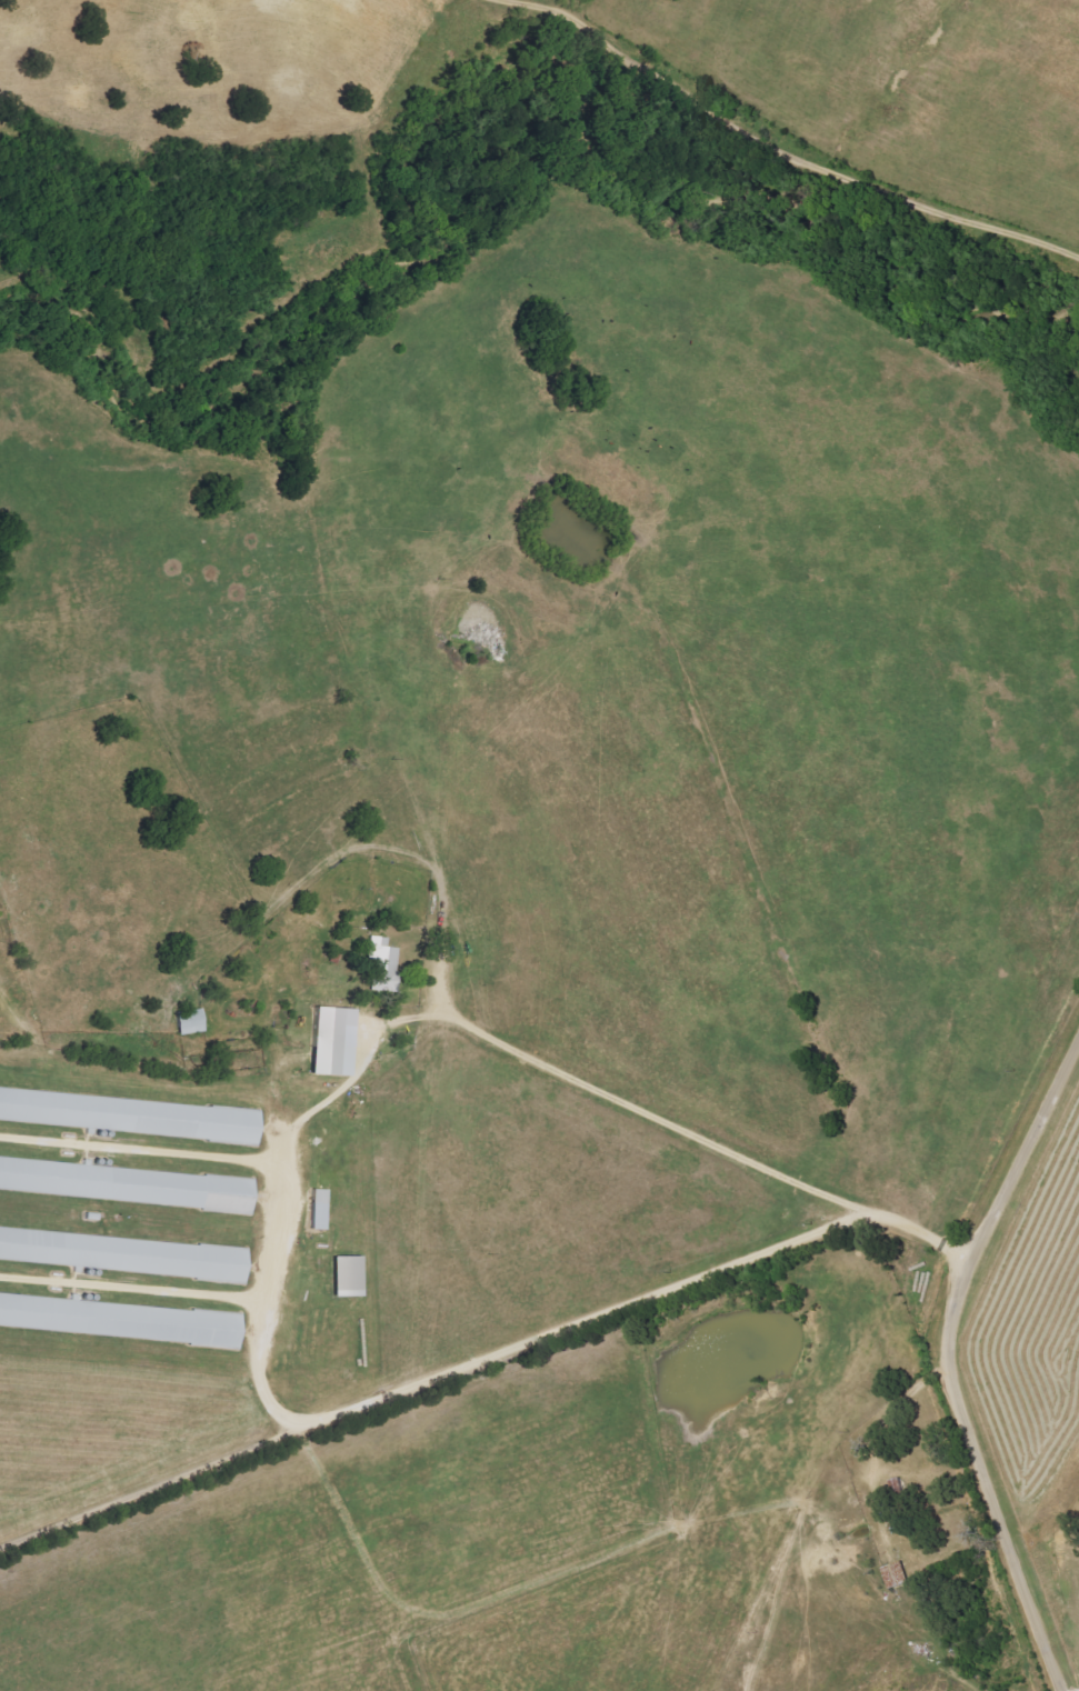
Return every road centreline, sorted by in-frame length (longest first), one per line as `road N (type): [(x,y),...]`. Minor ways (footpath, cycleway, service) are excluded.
road 1 (residential): [(1057,1690),(941,1372),(968,1259),(1078,1063)]

